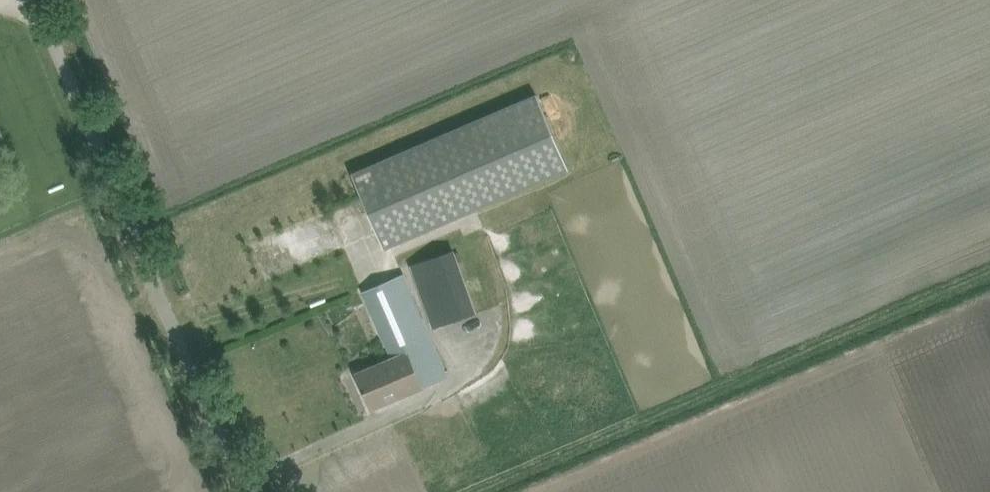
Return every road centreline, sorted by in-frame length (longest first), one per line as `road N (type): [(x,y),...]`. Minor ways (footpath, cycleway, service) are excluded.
road 1 (unclassified): [(246,491),(38,0)]

